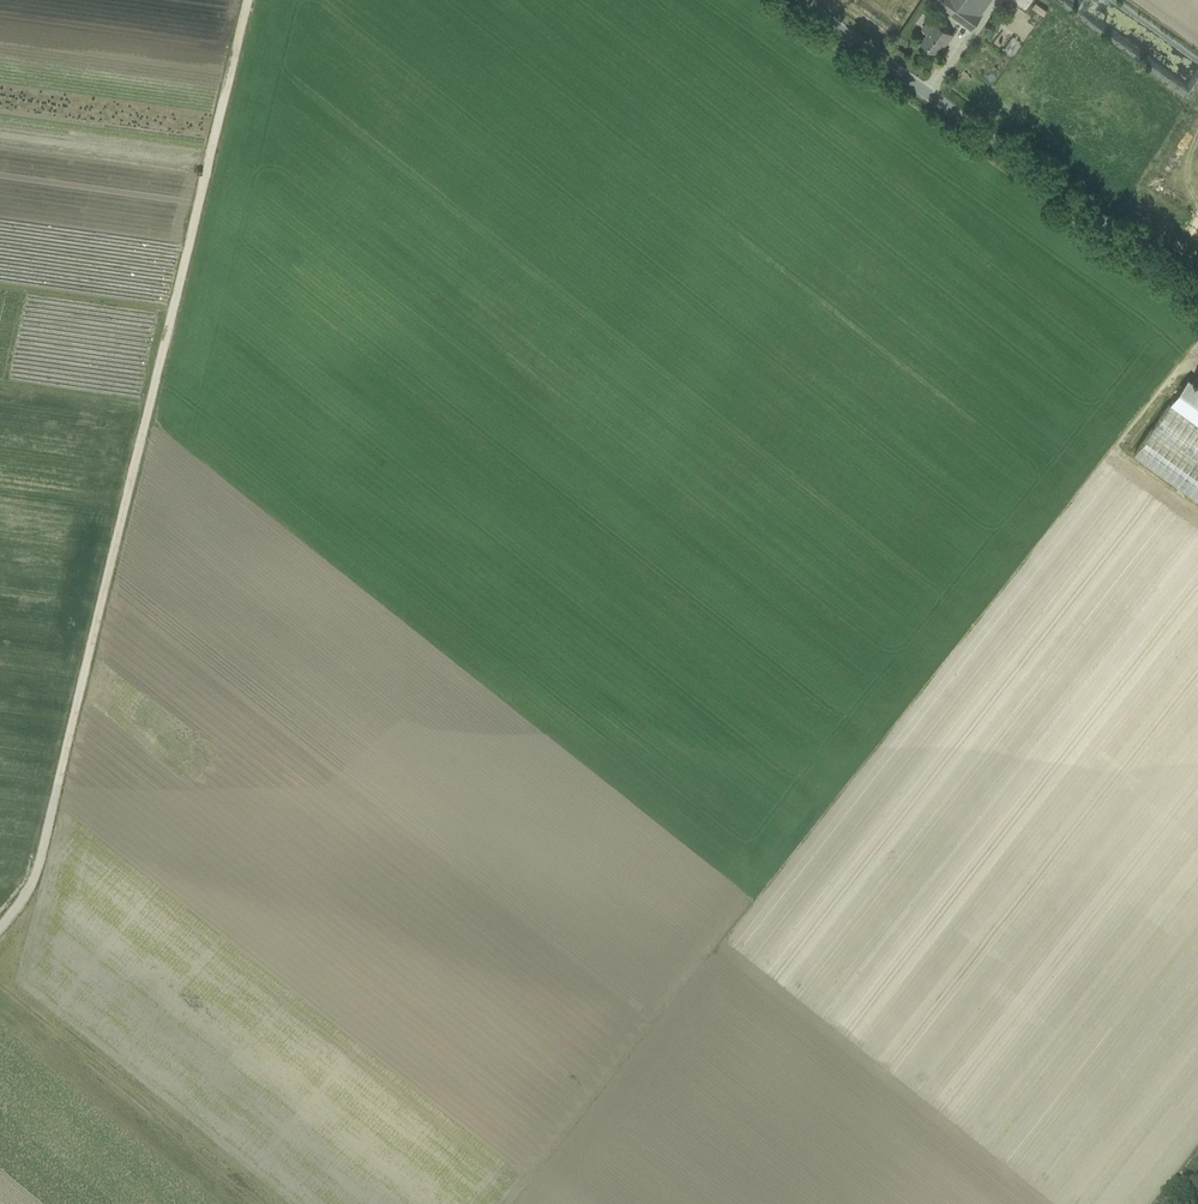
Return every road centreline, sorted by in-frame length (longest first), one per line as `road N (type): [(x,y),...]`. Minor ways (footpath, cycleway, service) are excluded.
road 1 (track): [(0,925),(34,876),(175,322),(247,0)]
road 2 (unclassified): [(1197,292),(797,0)]

